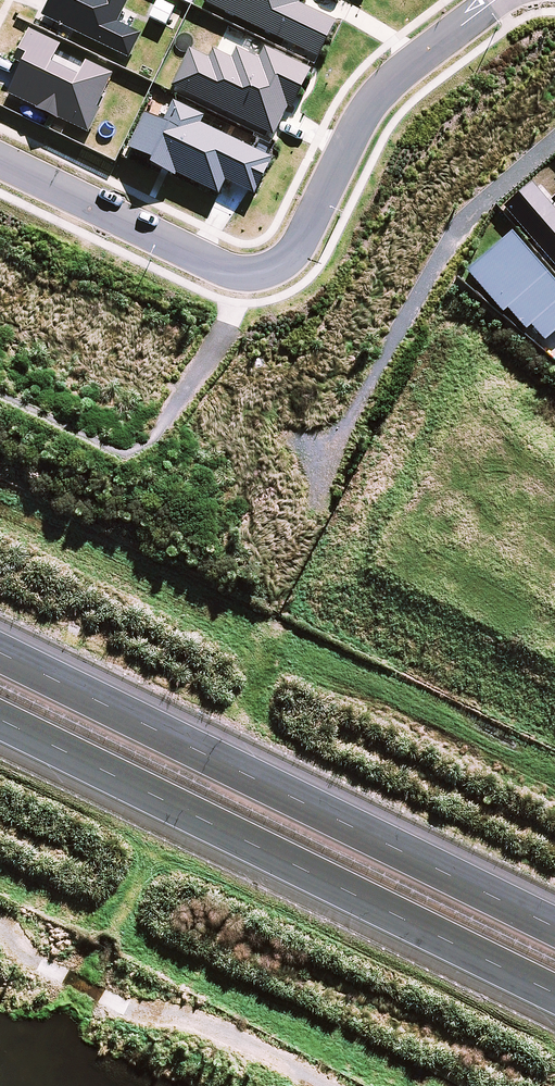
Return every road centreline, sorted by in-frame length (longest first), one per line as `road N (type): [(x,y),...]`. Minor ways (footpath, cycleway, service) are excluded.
road 1 (residential): [(0,162),(197,256),(243,272),(273,266),(318,215),(377,99),(496,0)]
road 2 (motorway): [(554,984),(0,707)]
road 3 (motorway): [(0,651),(554,926)]

